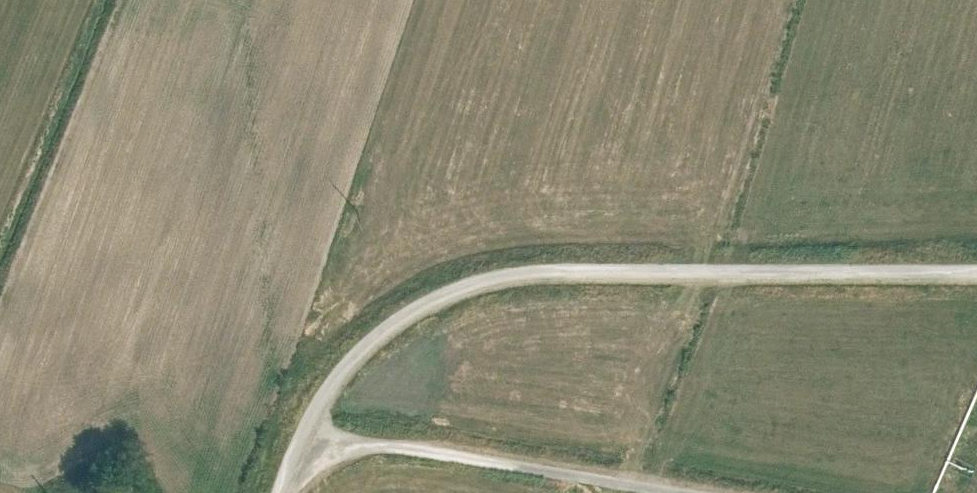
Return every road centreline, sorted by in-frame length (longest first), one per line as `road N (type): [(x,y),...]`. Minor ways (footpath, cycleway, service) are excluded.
road 1 (track): [(281,492),(340,364),(390,316),(444,293),(522,269),(587,265),(976,262)]
road 2 (track): [(304,429),(728,492)]

